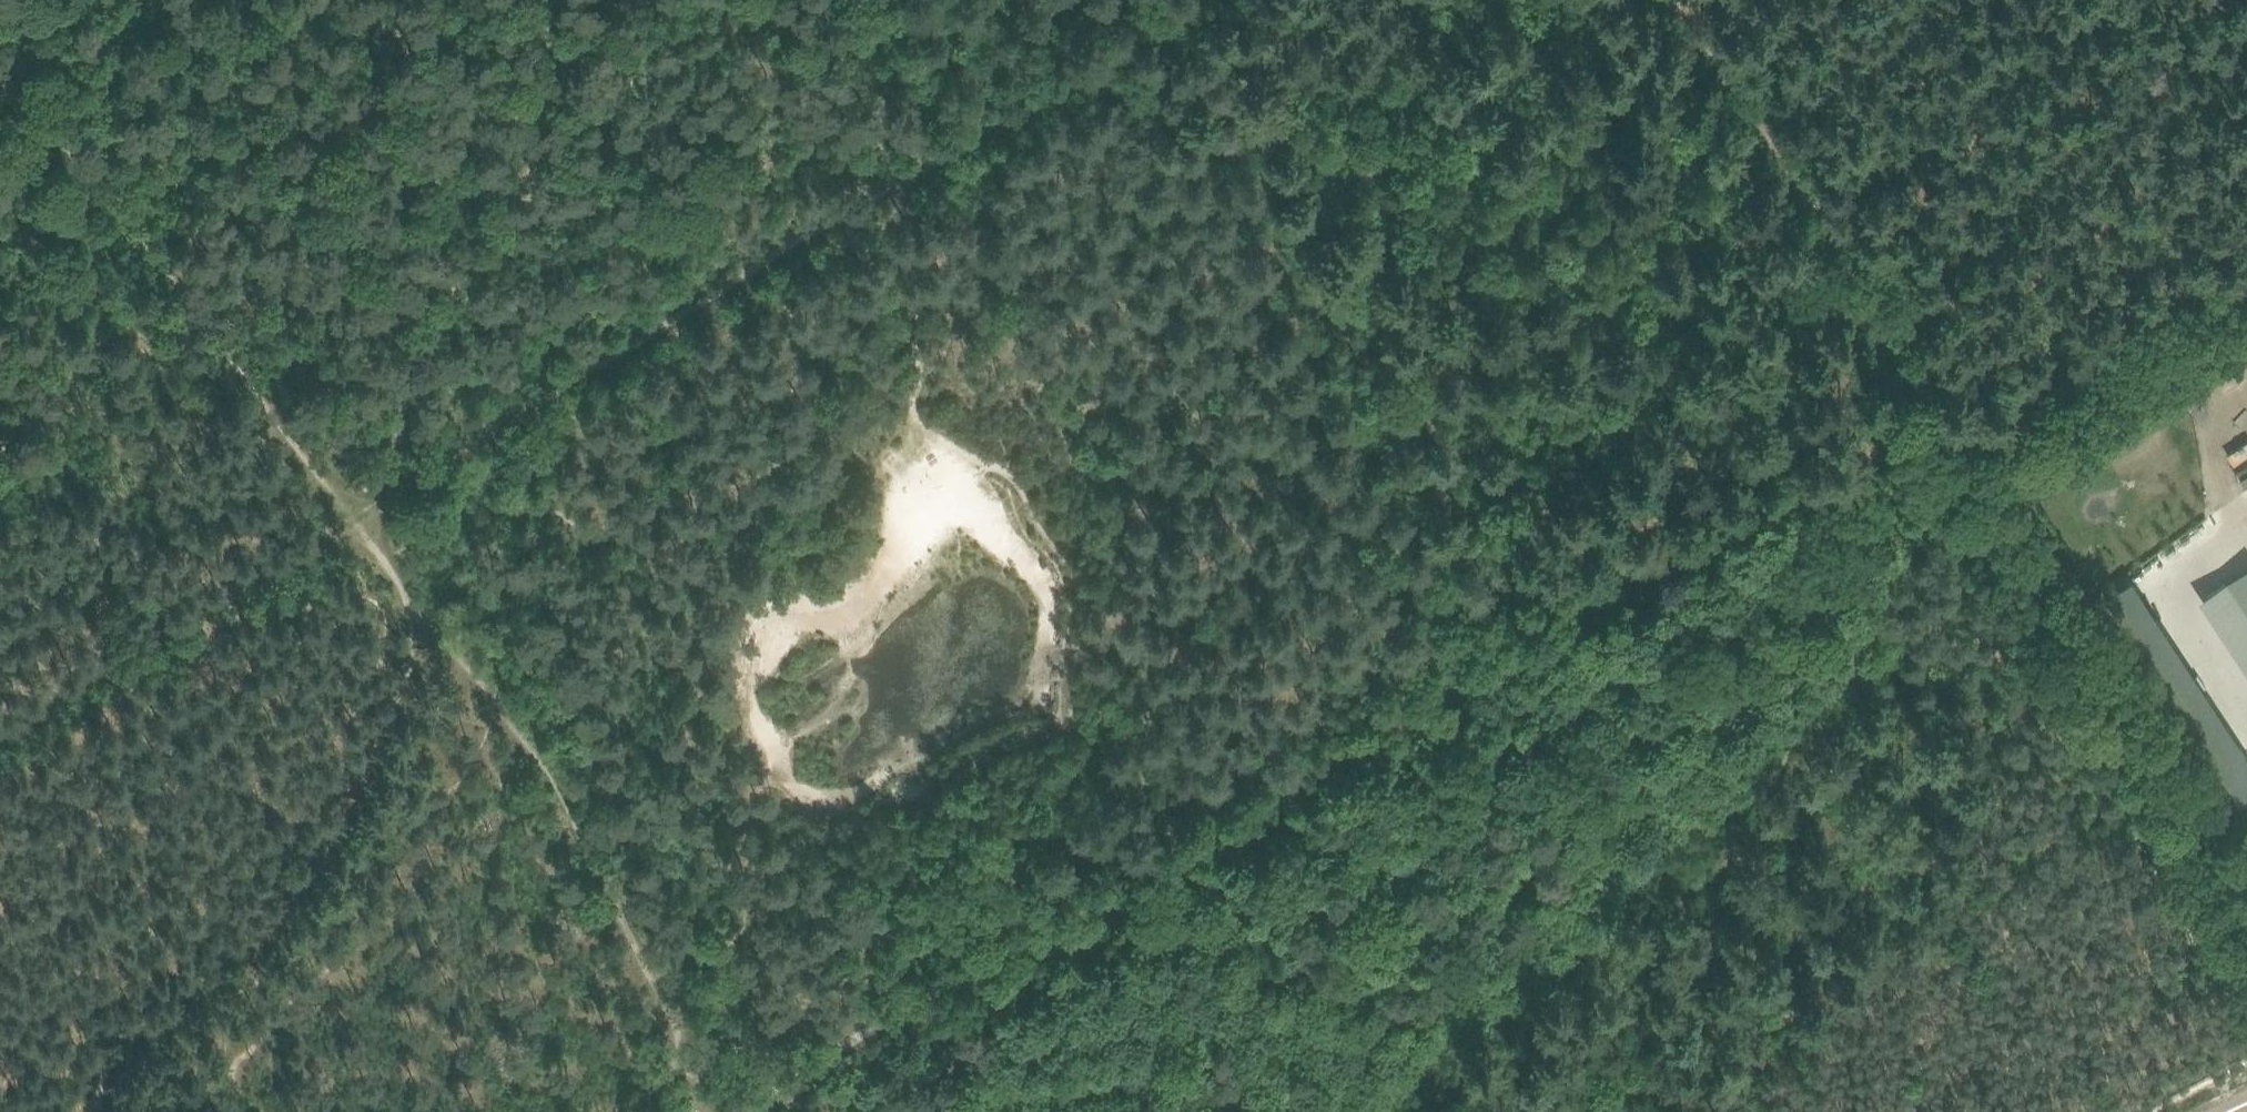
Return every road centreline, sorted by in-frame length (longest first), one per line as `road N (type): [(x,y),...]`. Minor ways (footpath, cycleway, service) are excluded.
road 1 (track): [(709,1108),(604,870),(492,687),(429,617)]
road 2 (track): [(360,524),(0,87)]
road 3 (track): [(1943,413),(2048,594),(2246,887)]
road 4 (track): [(1666,0),(1927,388)]

